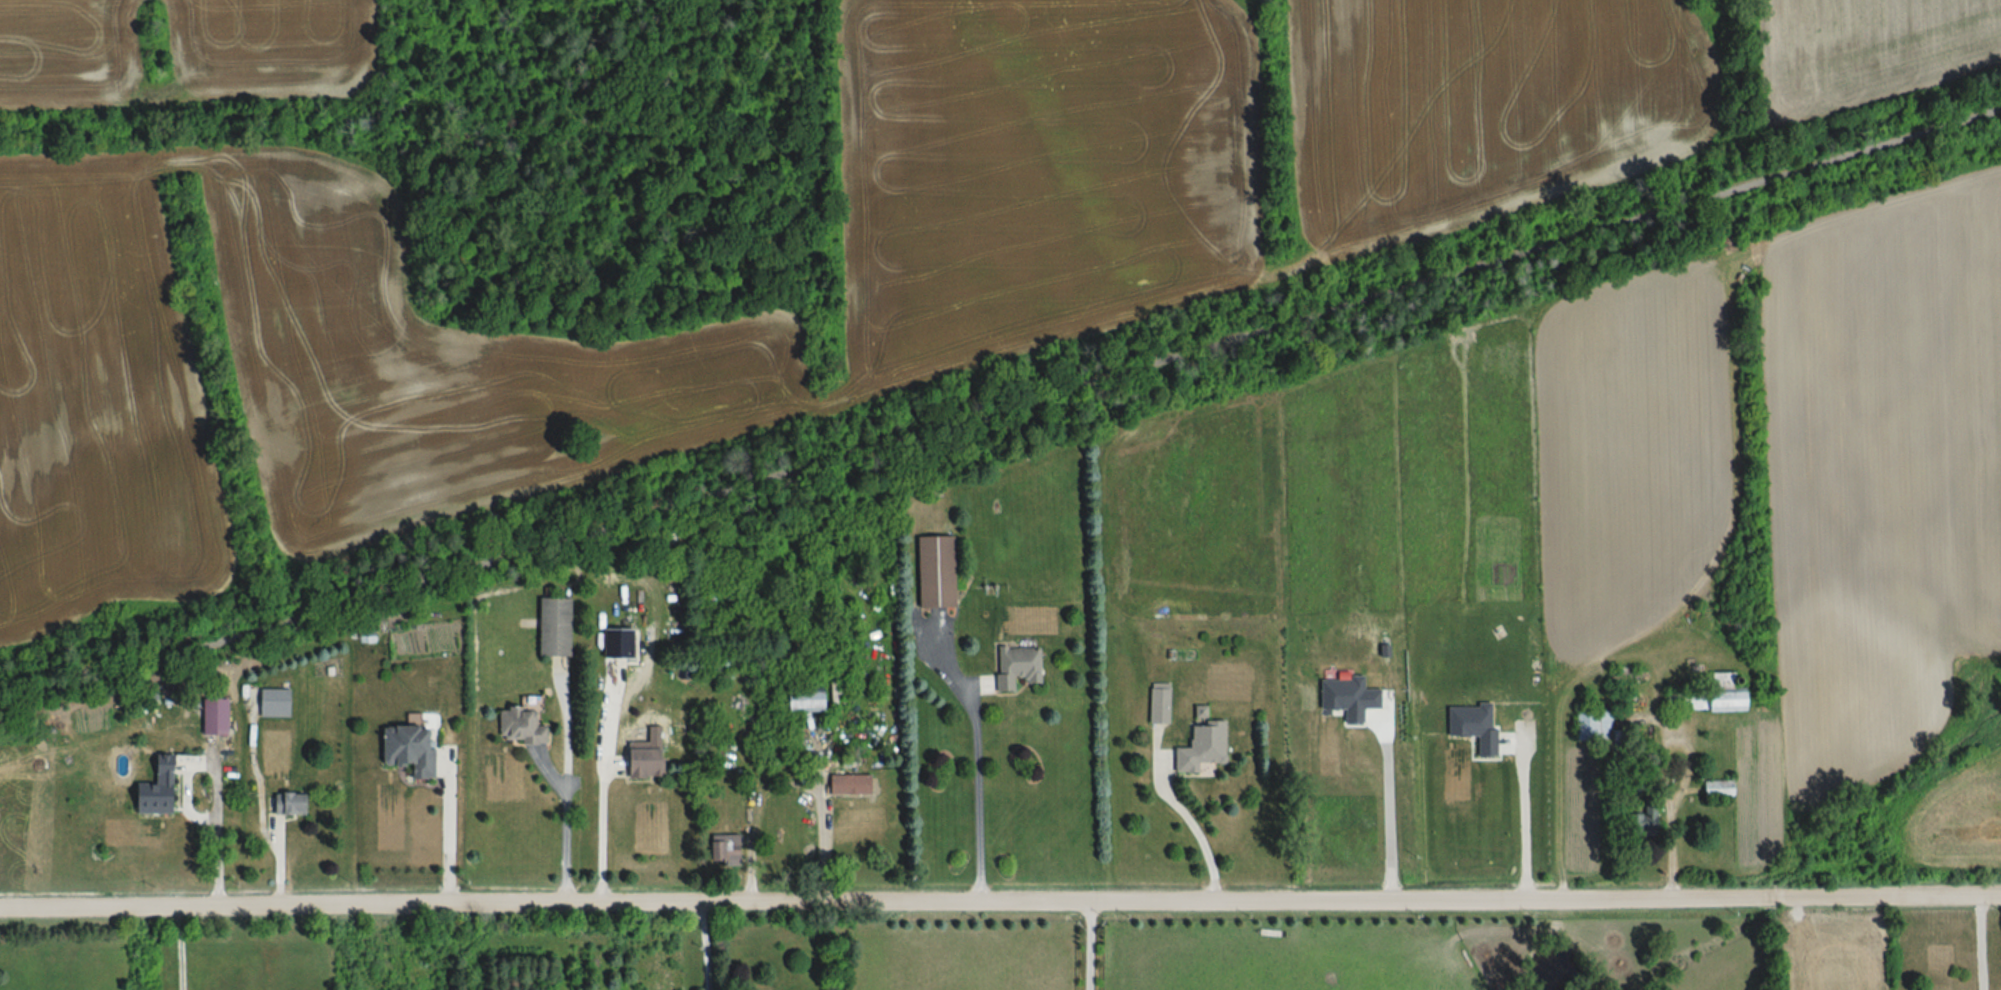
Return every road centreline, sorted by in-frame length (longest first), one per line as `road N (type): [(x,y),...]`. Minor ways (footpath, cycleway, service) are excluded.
road 1 (residential): [(0,913),(1765,898)]
road 2 (residential): [(1801,898),(2000,897)]

